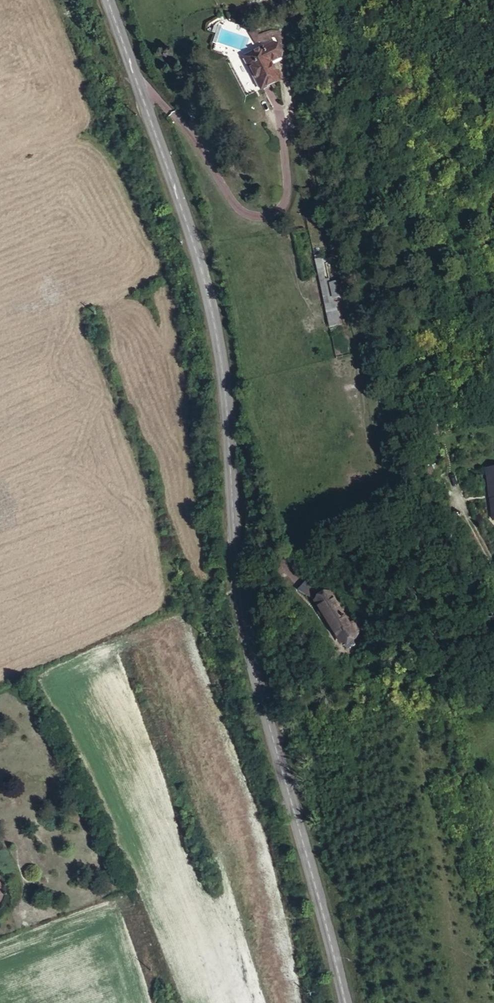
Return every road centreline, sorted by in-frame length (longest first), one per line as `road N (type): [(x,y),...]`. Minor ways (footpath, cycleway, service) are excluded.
road 1 (tertiary): [(345,1002),(238,609),(214,311),(107,0)]
road 2 (track): [(493,580),(407,400),(349,174),(325,0)]

